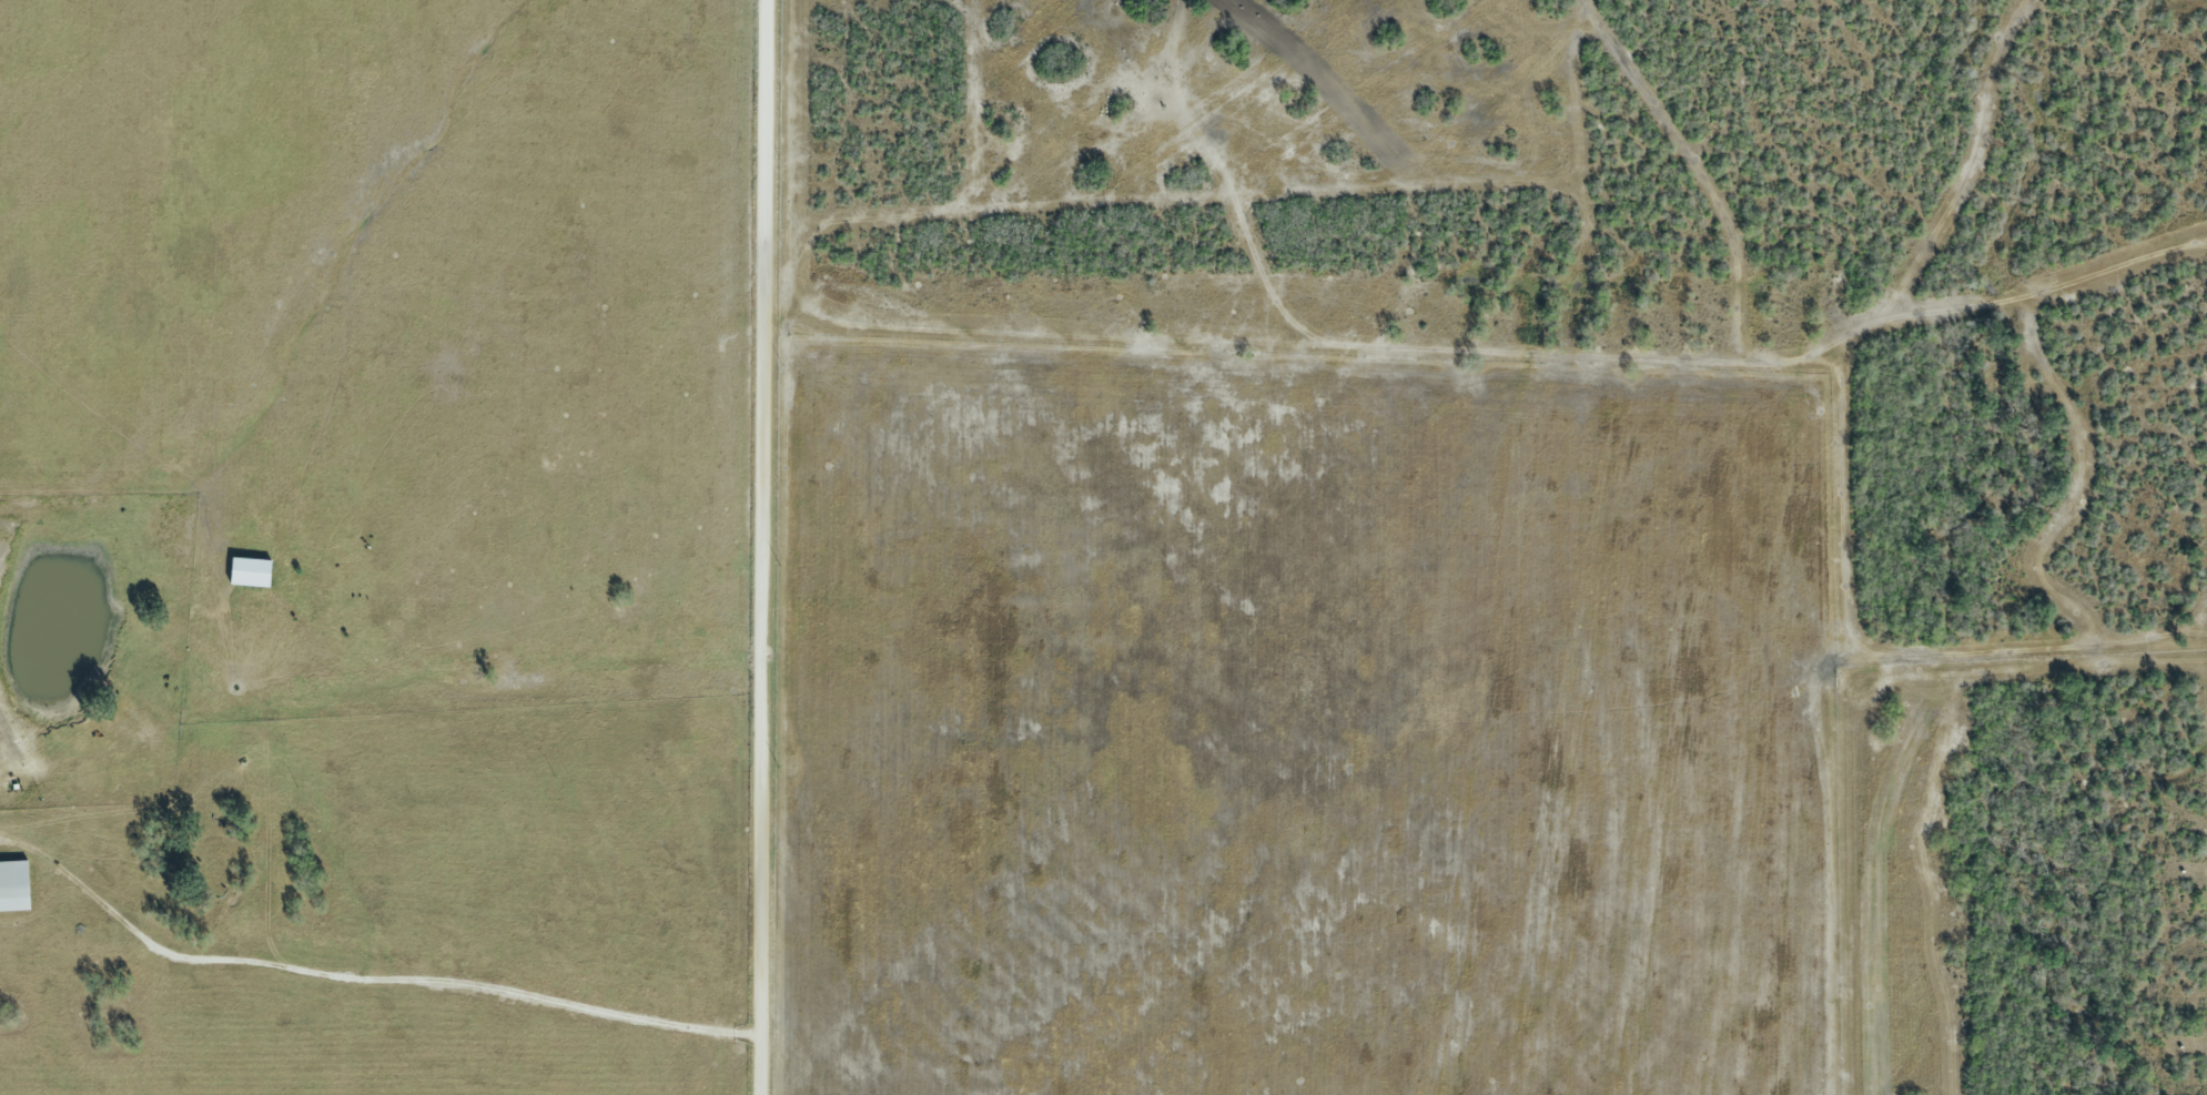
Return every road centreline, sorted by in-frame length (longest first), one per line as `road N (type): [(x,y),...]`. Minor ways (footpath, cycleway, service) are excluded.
road 1 (residential): [(767,1094),(775,0)]

